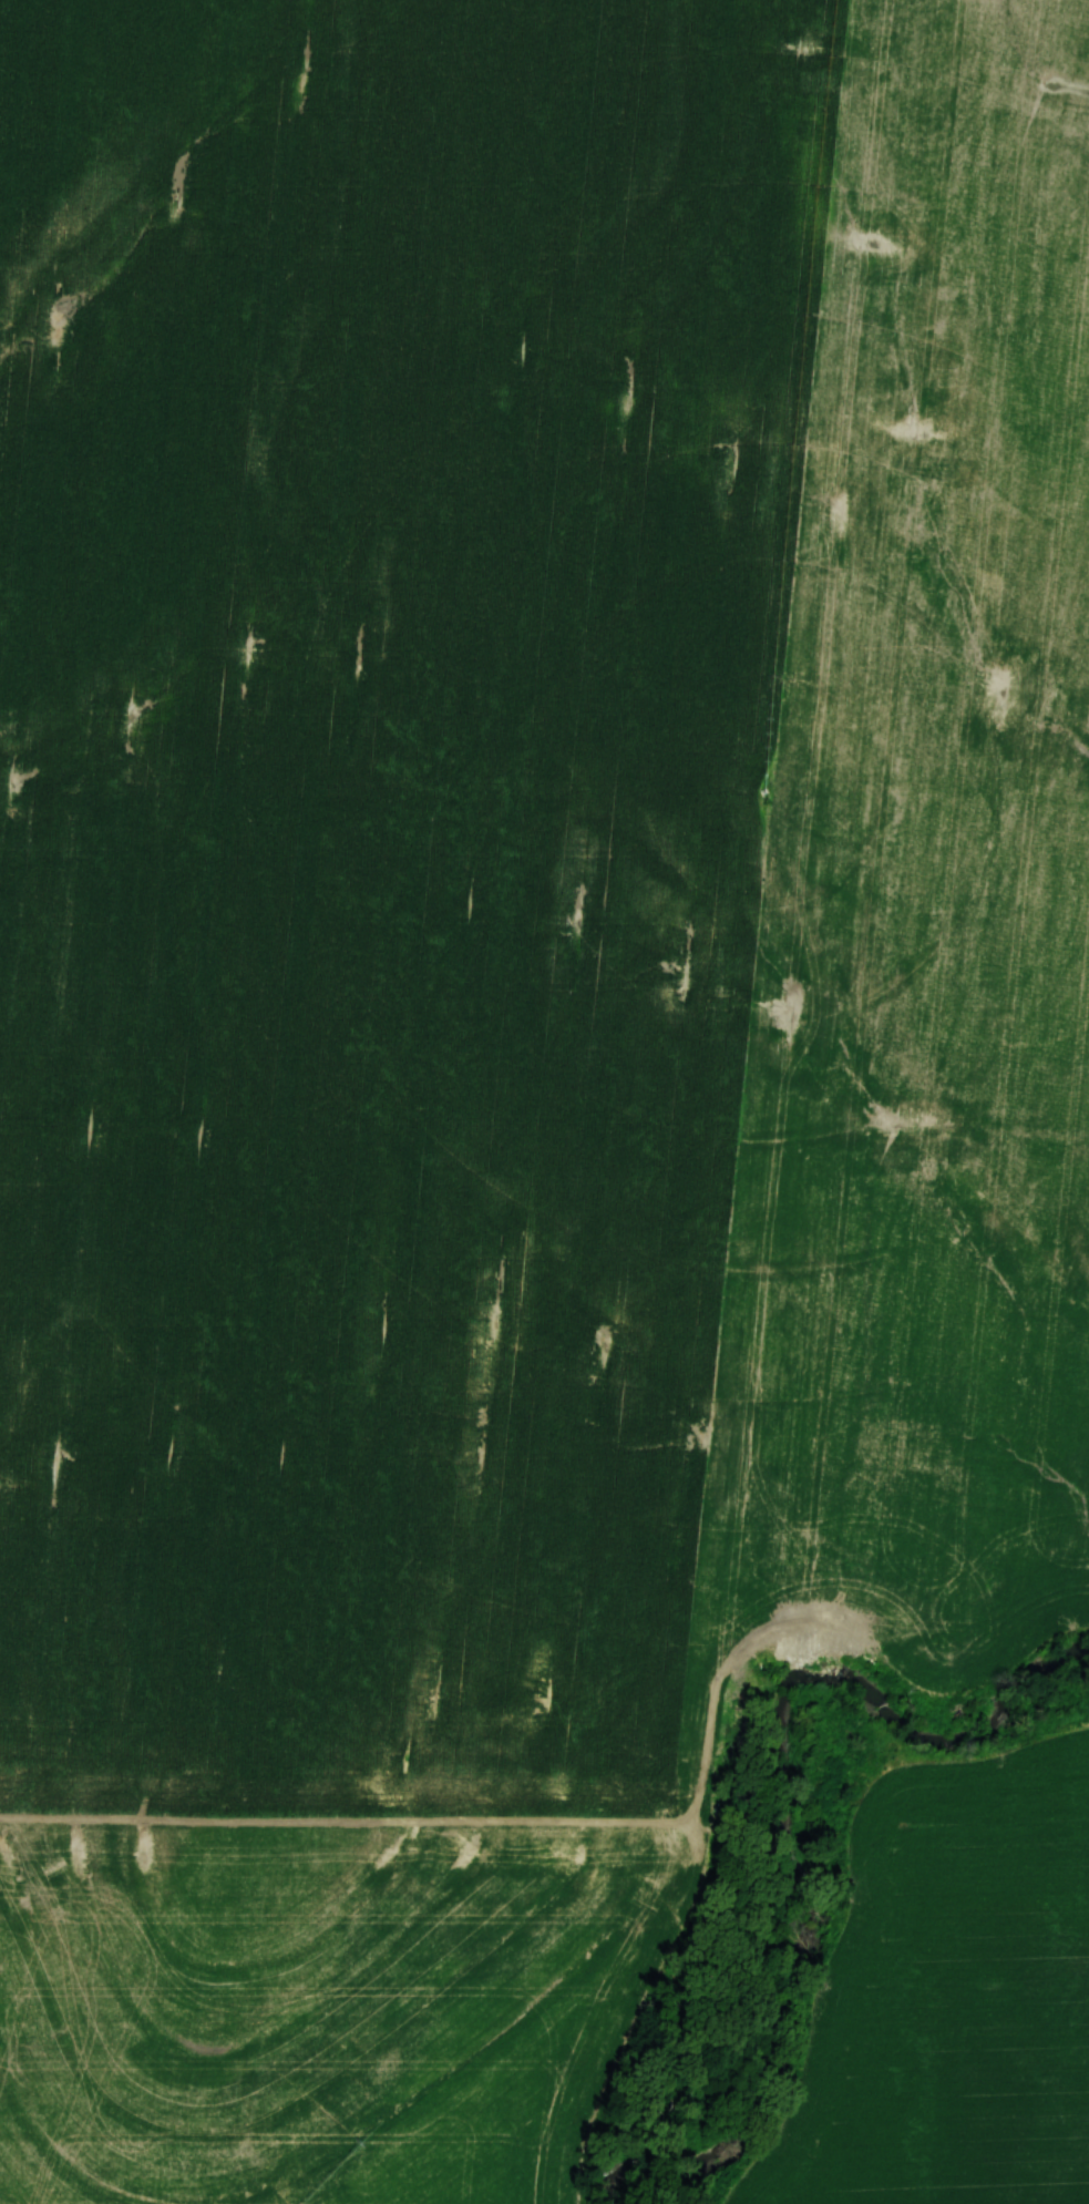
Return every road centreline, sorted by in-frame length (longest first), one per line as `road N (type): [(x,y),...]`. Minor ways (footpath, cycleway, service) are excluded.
road 1 (residential): [(0,1286),(439,1281),(565,1301),(655,1356),(715,1439)]

